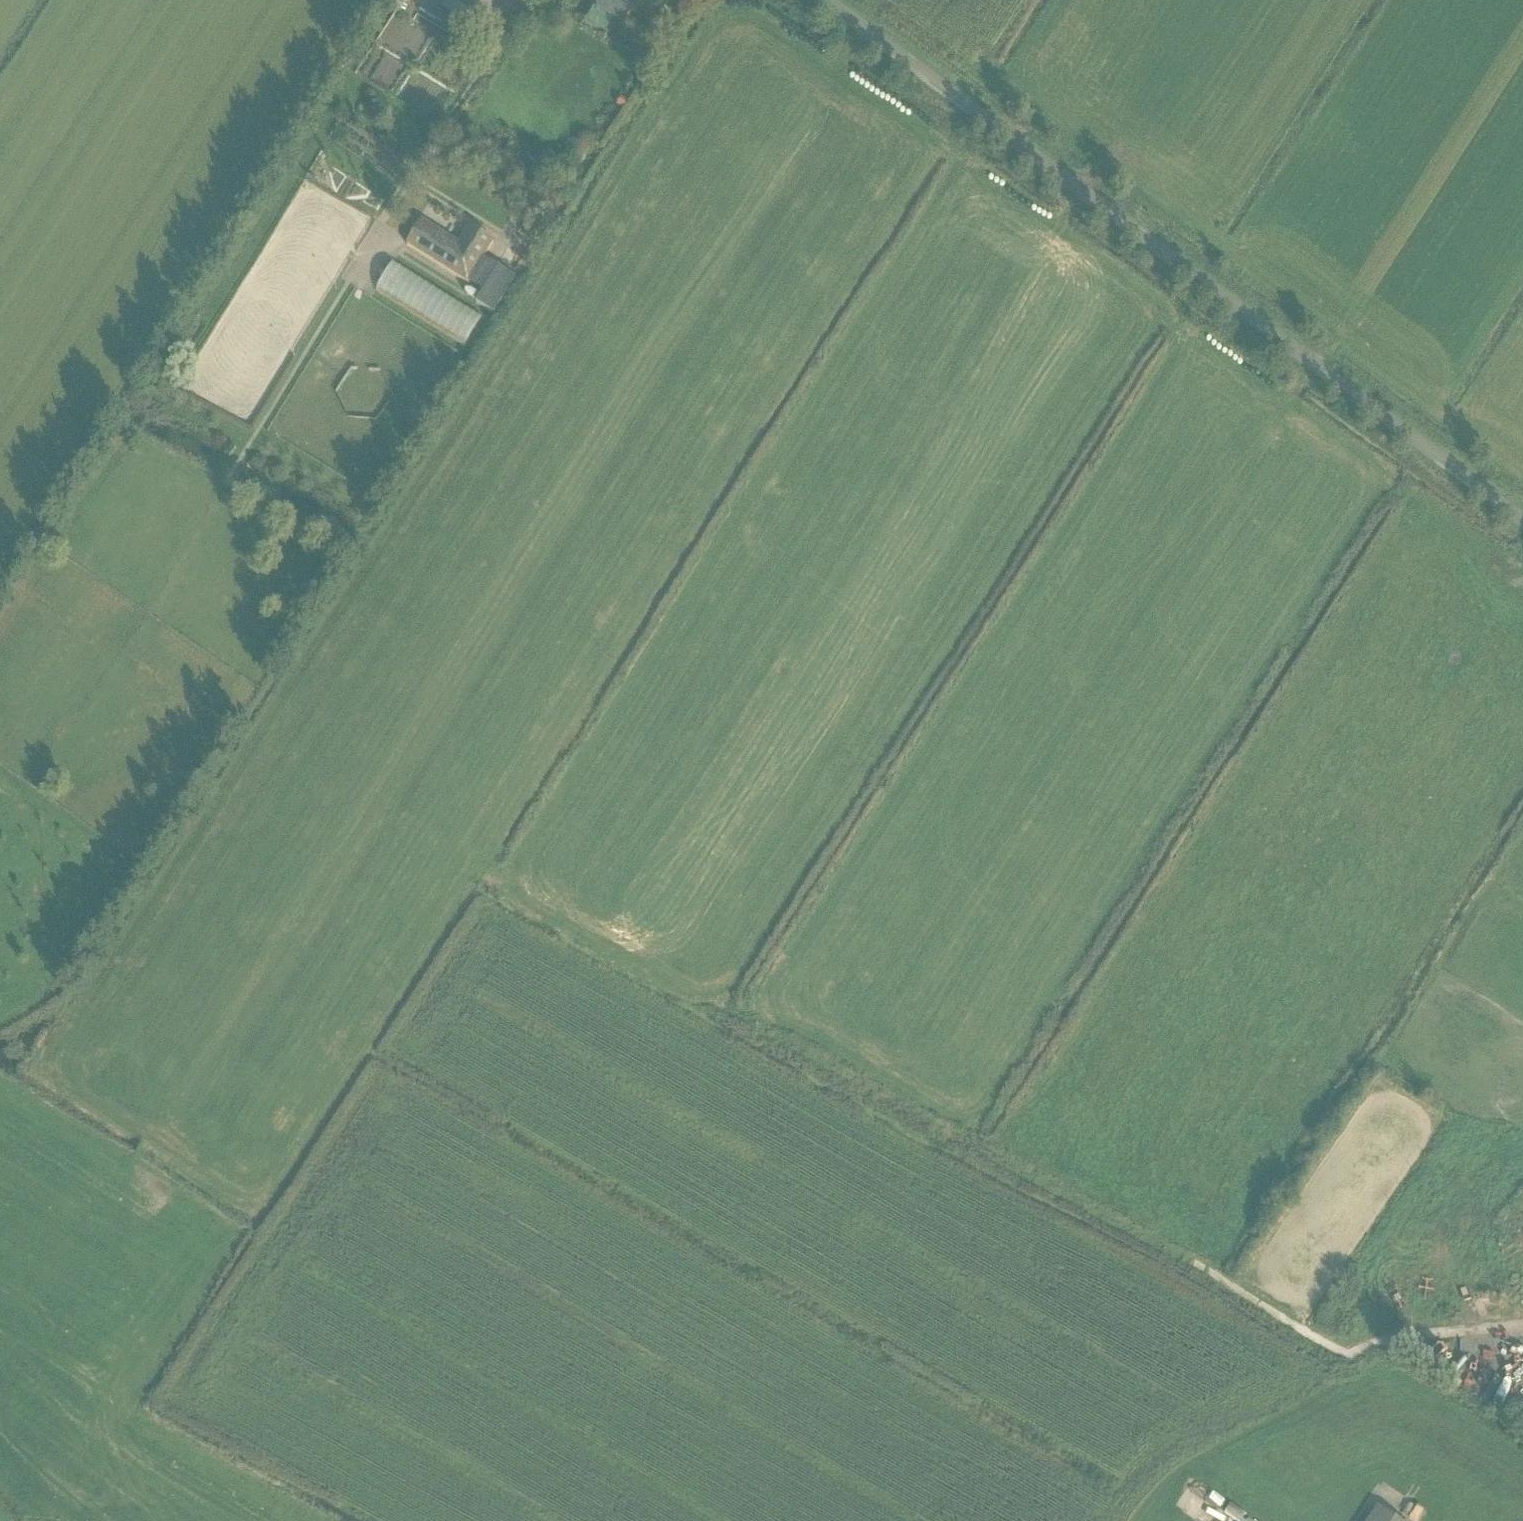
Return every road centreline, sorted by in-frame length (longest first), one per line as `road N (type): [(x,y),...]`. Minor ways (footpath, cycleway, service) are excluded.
road 1 (unclassified): [(1522,516),(827,0)]

